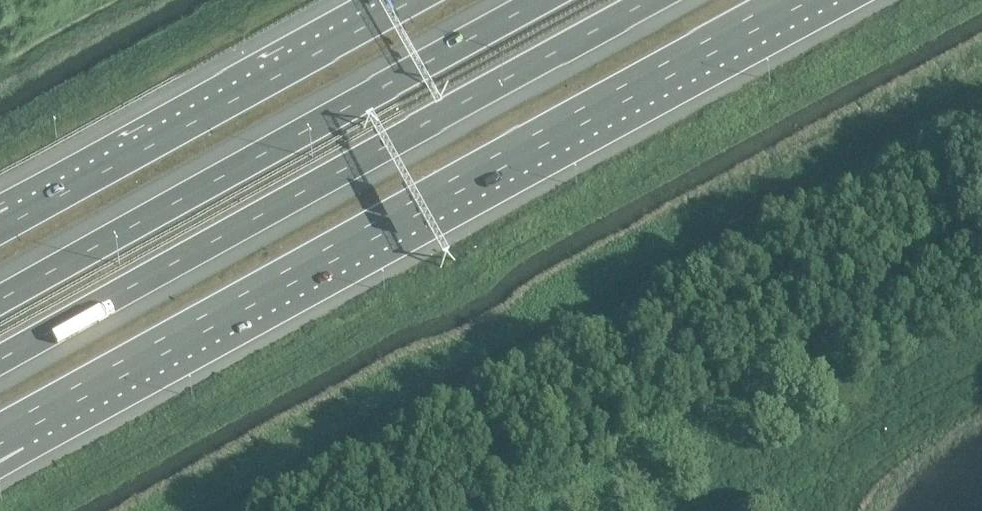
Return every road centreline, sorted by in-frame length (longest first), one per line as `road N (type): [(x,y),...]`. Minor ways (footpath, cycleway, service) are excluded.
road 1 (motorway): [(0,439),(793,0)]
road 2 (motorway): [(0,357),(647,0)]
road 3 (motorway): [(539,0),(0,297)]
road 4 (motorway): [(416,0),(20,214)]

